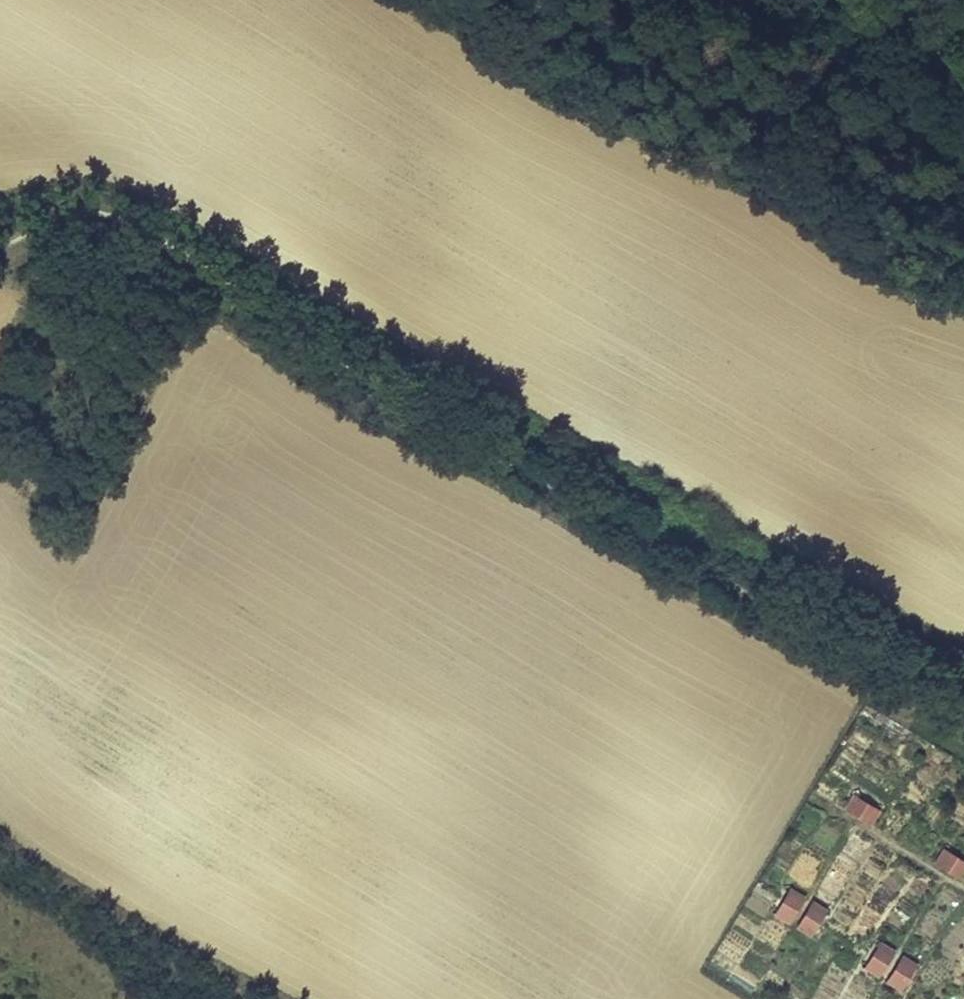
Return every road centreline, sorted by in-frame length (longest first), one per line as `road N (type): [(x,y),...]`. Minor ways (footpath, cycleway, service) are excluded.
road 1 (residential): [(963,54),(855,0)]

